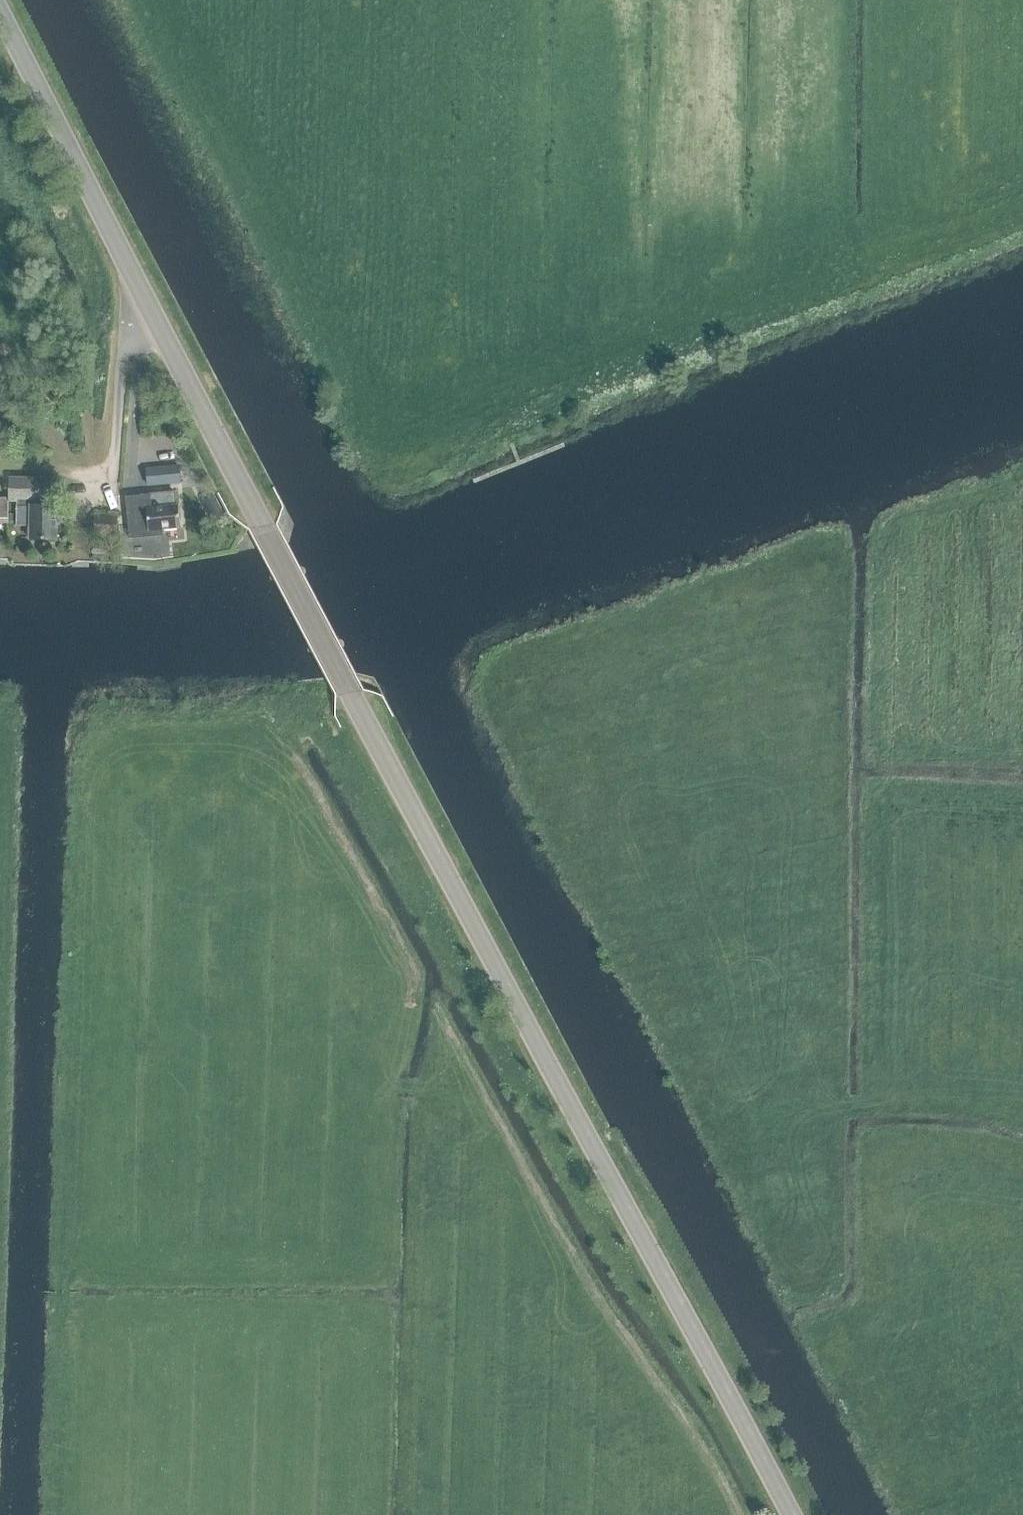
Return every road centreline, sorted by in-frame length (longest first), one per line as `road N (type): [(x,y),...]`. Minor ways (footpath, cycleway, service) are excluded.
road 1 (secondary): [(791,1514),(350,694),(0,15)]

